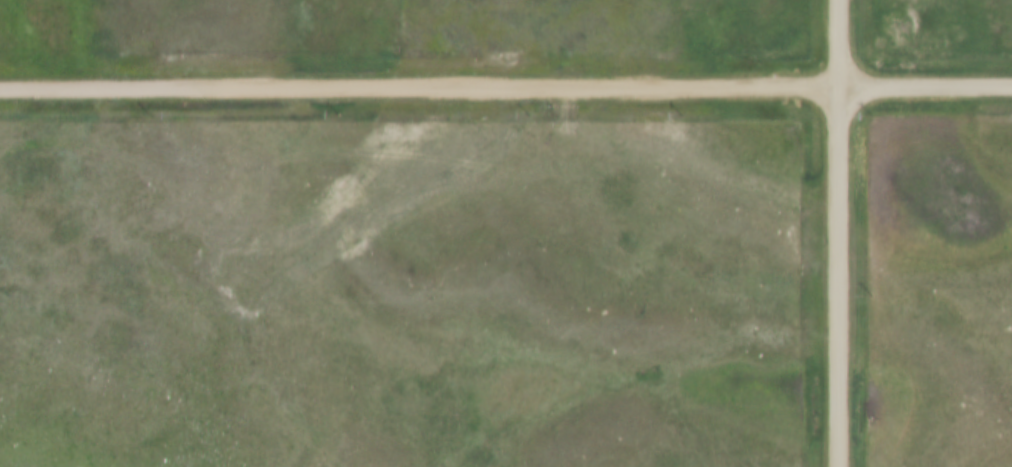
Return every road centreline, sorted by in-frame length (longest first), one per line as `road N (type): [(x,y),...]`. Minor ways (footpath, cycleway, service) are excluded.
road 1 (track): [(839,188),(811,198),(781,193),(568,113),(482,91),(0,86)]
road 2 (track): [(581,119),(550,166),(525,183),(477,191),(317,151),(211,181),(169,177),(75,147),(31,143),(0,159)]
road 3 (residential): [(840,466),(839,188)]
road 4 (track): [(839,87),(991,88)]

